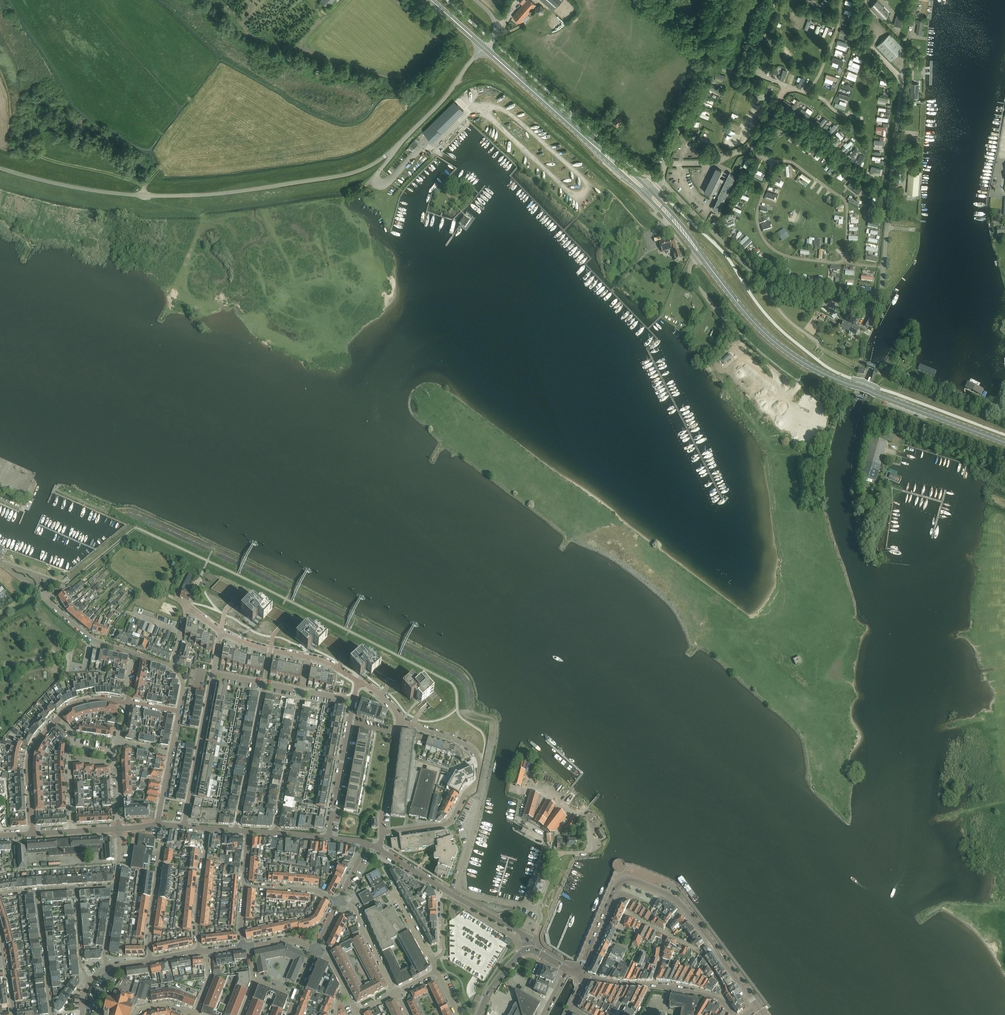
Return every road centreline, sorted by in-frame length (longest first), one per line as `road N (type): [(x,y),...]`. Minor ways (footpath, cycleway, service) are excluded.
road 1 (unclassified): [(648,189),(659,179),(666,184),(771,288),(844,309),(873,308),(881,293),(902,81),(863,38),(865,0)]
road 2 (unclassified): [(484,47),(397,146),(344,175),(168,196),(92,190),(0,169)]
road 3 (secondary): [(1004,442),(807,365),(762,330),(708,265)]
road 4 (unclassified): [(382,833),(448,823),(478,778),(478,758),(468,746),(399,720)]
road 5 (unclassified): [(481,800),(459,888),(539,909)]
road 6 (tertiary): [(685,909),(670,895),(621,881),(580,974)]
road 7 (residential): [(213,674),(184,826)]
road 8 (residential): [(235,830),(264,684)]
road 9 (residential): [(302,691),(275,832)]
road 10 (residential): [(328,838),(354,700)]
road 11 (secondary): [(588,141),(484,47)]
road 12 (track): [(16,149),(145,188)]
road 13 (residential): [(33,834),(28,754),(57,718)]
road 14 (residential): [(36,891),(51,1014)]
road 15 (residential): [(199,951),(206,828)]

